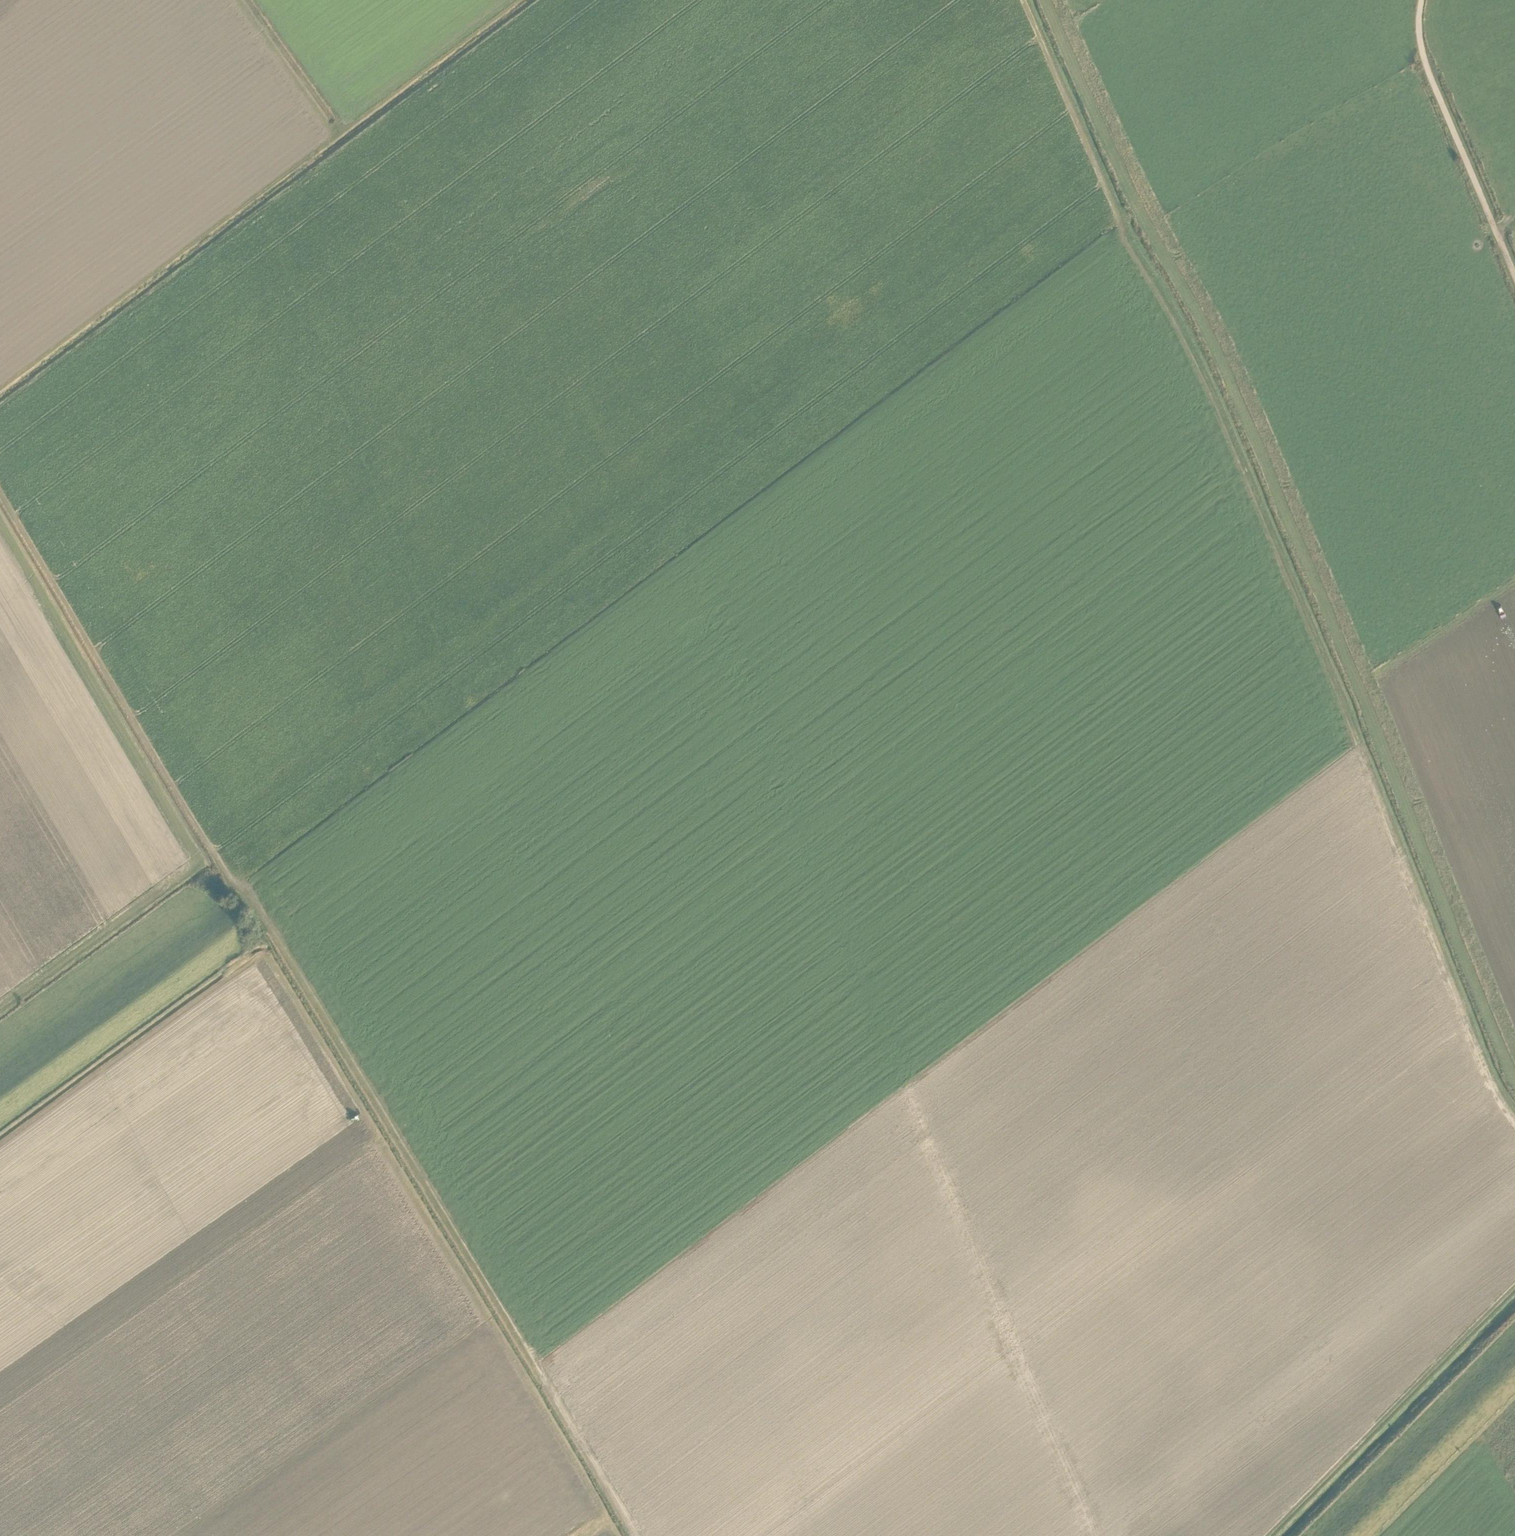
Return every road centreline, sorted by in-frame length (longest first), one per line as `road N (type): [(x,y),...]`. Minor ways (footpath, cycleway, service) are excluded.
road 1 (track): [(1089,1535),(909,1093)]

